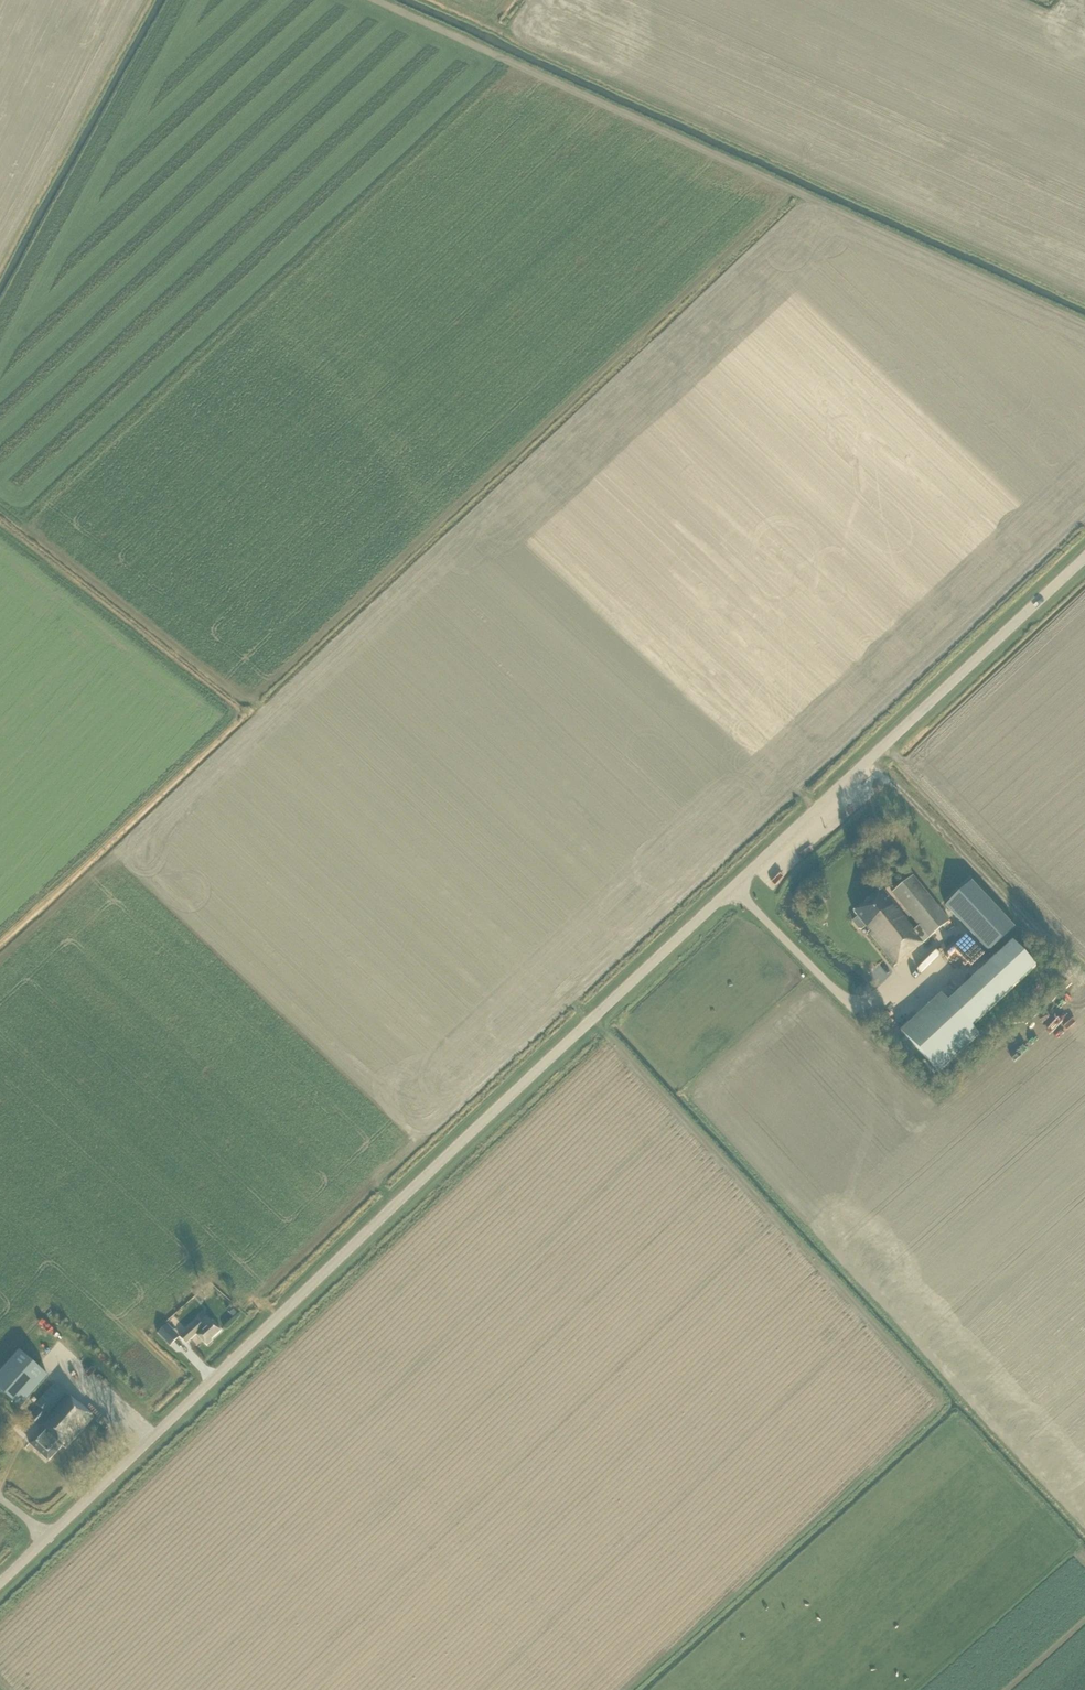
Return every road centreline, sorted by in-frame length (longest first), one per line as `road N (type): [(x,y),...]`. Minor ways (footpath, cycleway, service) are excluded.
road 1 (tertiary): [(49,1537),(1084,558)]

